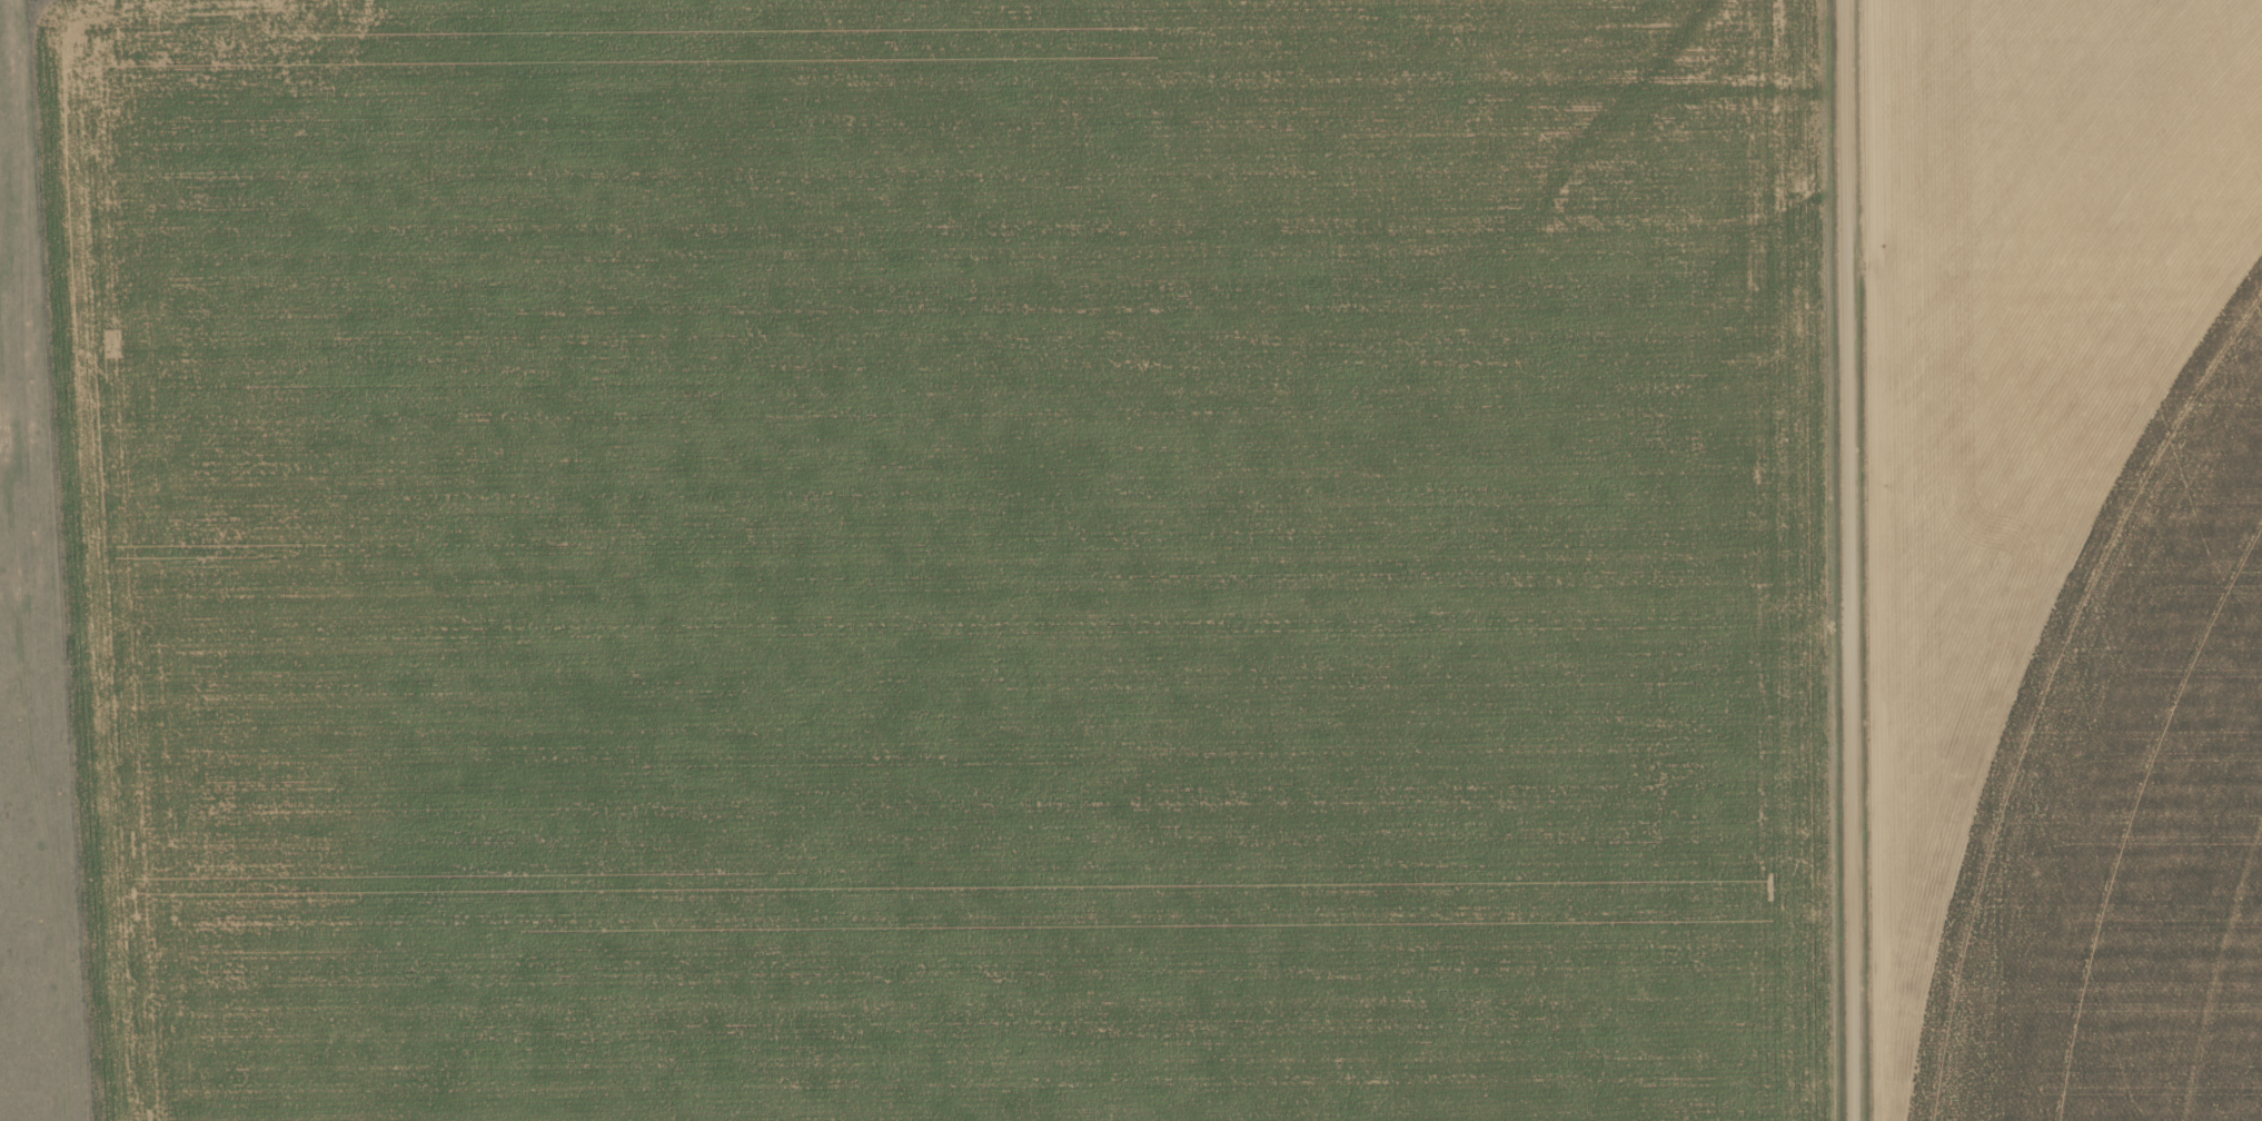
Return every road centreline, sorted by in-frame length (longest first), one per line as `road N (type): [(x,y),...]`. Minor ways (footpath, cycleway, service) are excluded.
road 1 (residential): [(1856,1120),(1847,0)]

